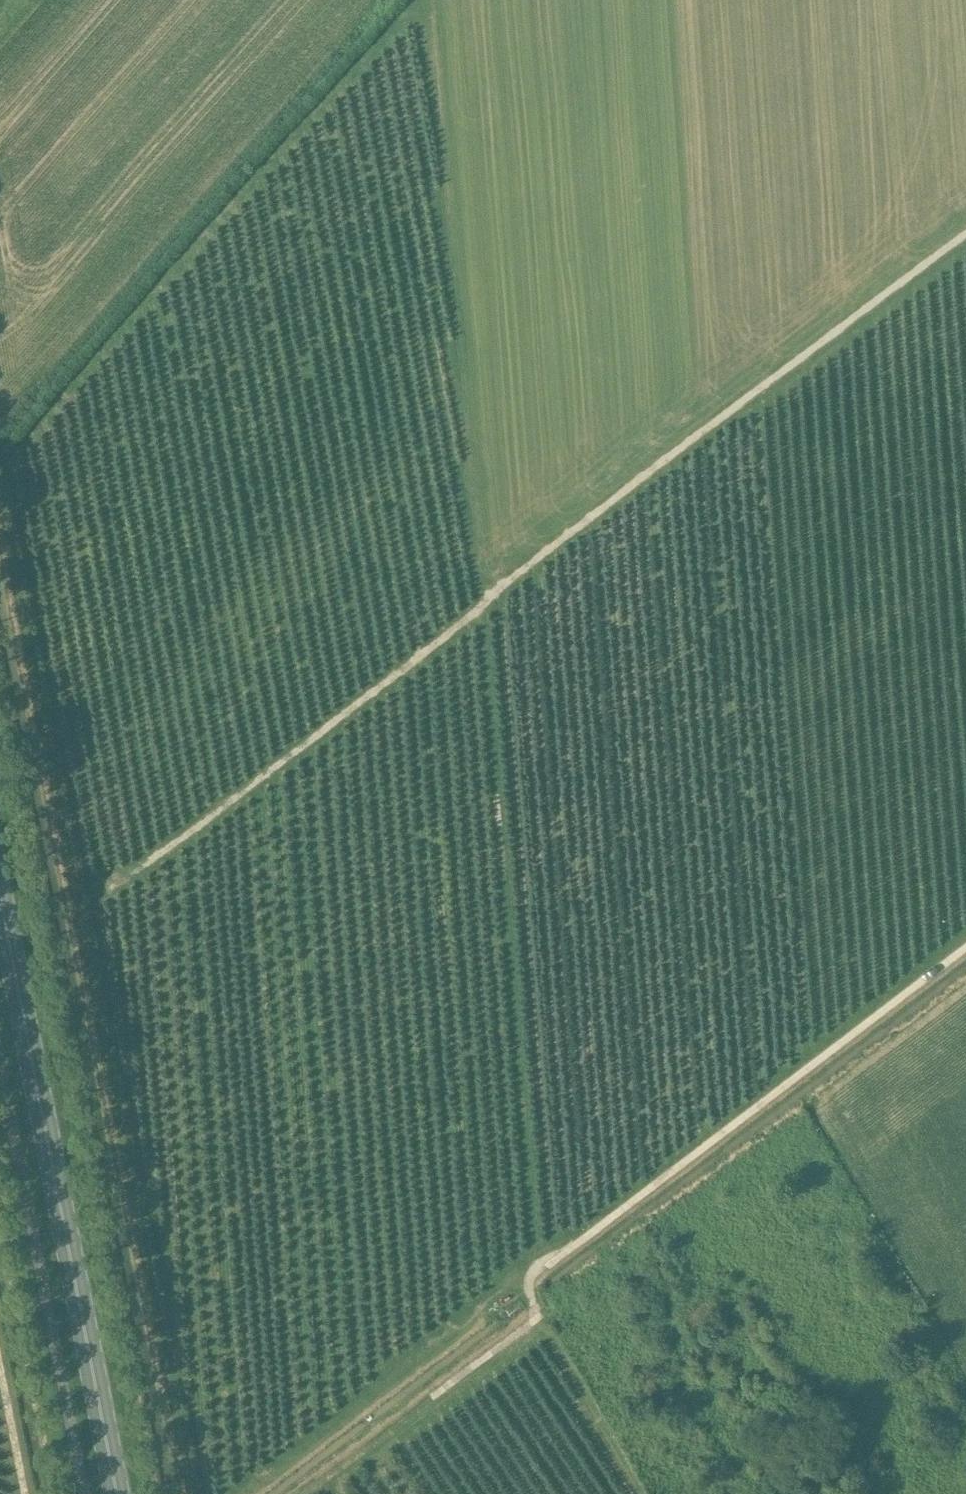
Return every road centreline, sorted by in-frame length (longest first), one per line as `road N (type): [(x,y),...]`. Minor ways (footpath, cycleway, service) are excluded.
road 1 (primary): [(118,1493),(0,890)]
road 2 (track): [(26,1493),(0,1361)]

